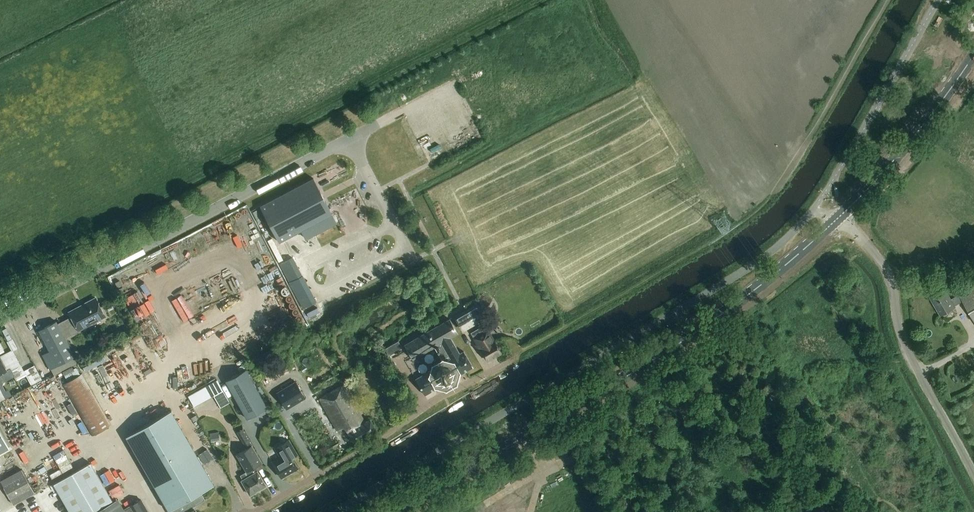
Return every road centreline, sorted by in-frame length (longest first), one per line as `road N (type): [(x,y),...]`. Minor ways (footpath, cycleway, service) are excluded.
road 1 (primary): [(396,511),(751,293),(888,169),(973,52)]
road 2 (unclassified): [(0,320),(350,139)]
road 3 (track): [(973,474),(902,339),(888,270),(839,216)]
road 4 (unclassified): [(350,139),(430,100),(455,151)]

